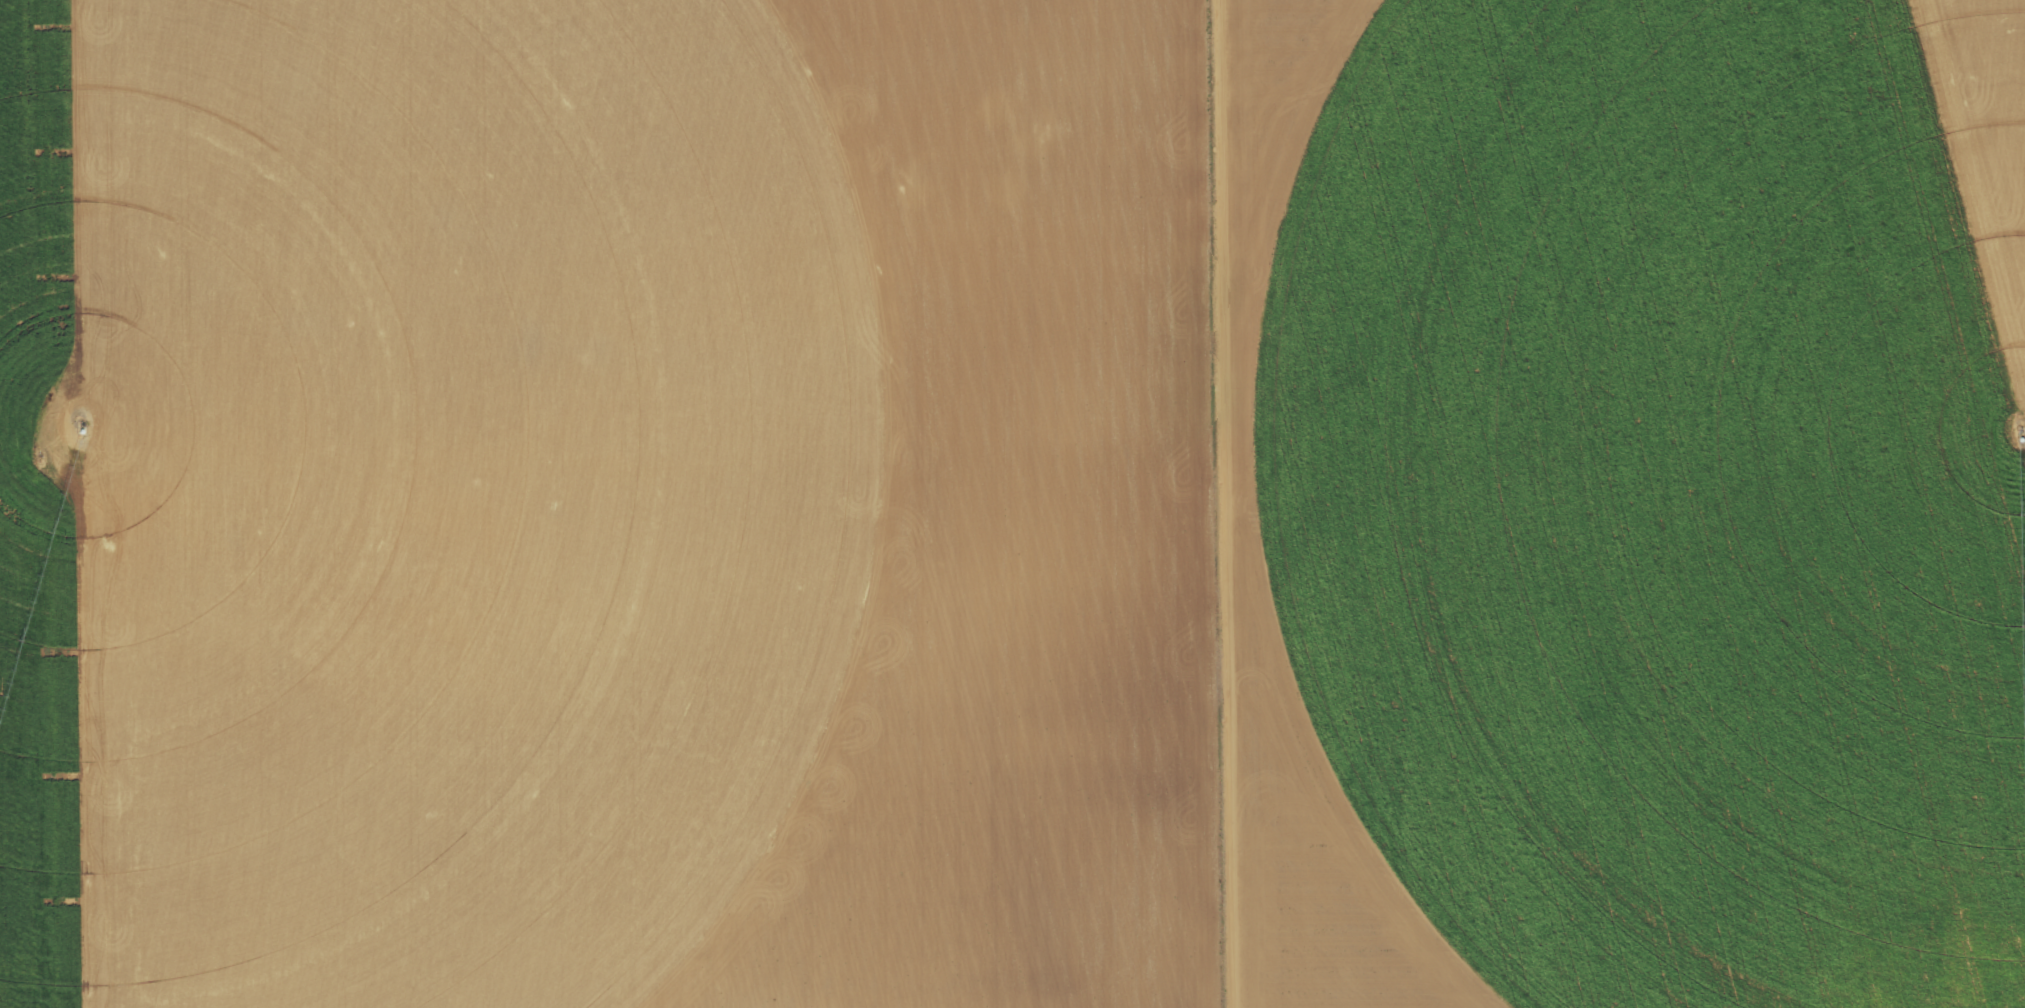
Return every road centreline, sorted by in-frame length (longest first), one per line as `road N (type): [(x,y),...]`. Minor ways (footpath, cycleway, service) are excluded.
road 1 (residential): [(1213,1007),(1200,0)]
road 2 (residential): [(29,1007),(18,482),(0,479)]

